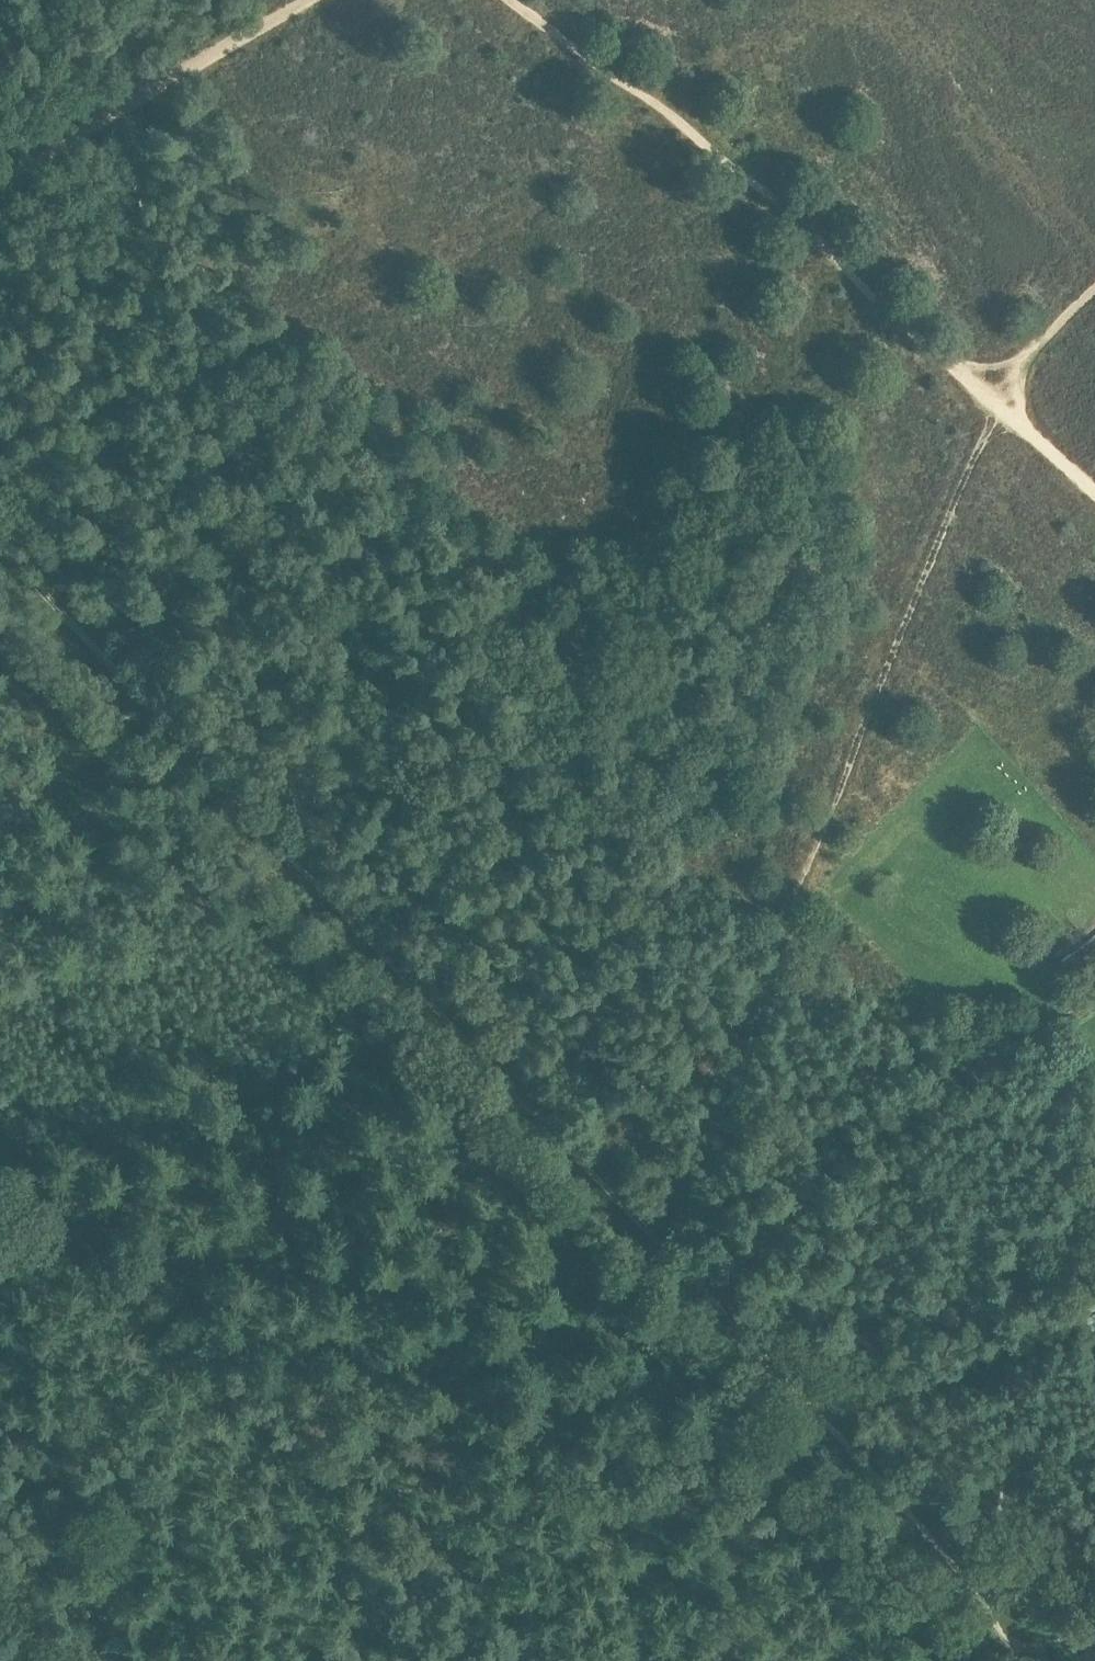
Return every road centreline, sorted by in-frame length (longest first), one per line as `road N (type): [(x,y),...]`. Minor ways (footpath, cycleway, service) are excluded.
road 1 (track): [(650,1233),(701,1134),(840,764),(1000,402)]
road 2 (track): [(543,1660),(0,1121)]
road 3 (track): [(165,722),(650,1233)]
road 4 (track): [(990,394),(684,121),(510,0)]
road 5 (track): [(1080,1650),(1014,1631),(706,1291)]
road 6 (track): [(706,1291),(827,1170),(939,1088),(1094,996)]
road 7 (track): [(308,0),(0,182)]
road 8 (track): [(0,541),(165,722)]
road 9 (track): [(165,722),(0,848)]
road 10 (track): [(1094,291),(990,394)]
road 11 (track): [(1094,487),(1000,402)]

